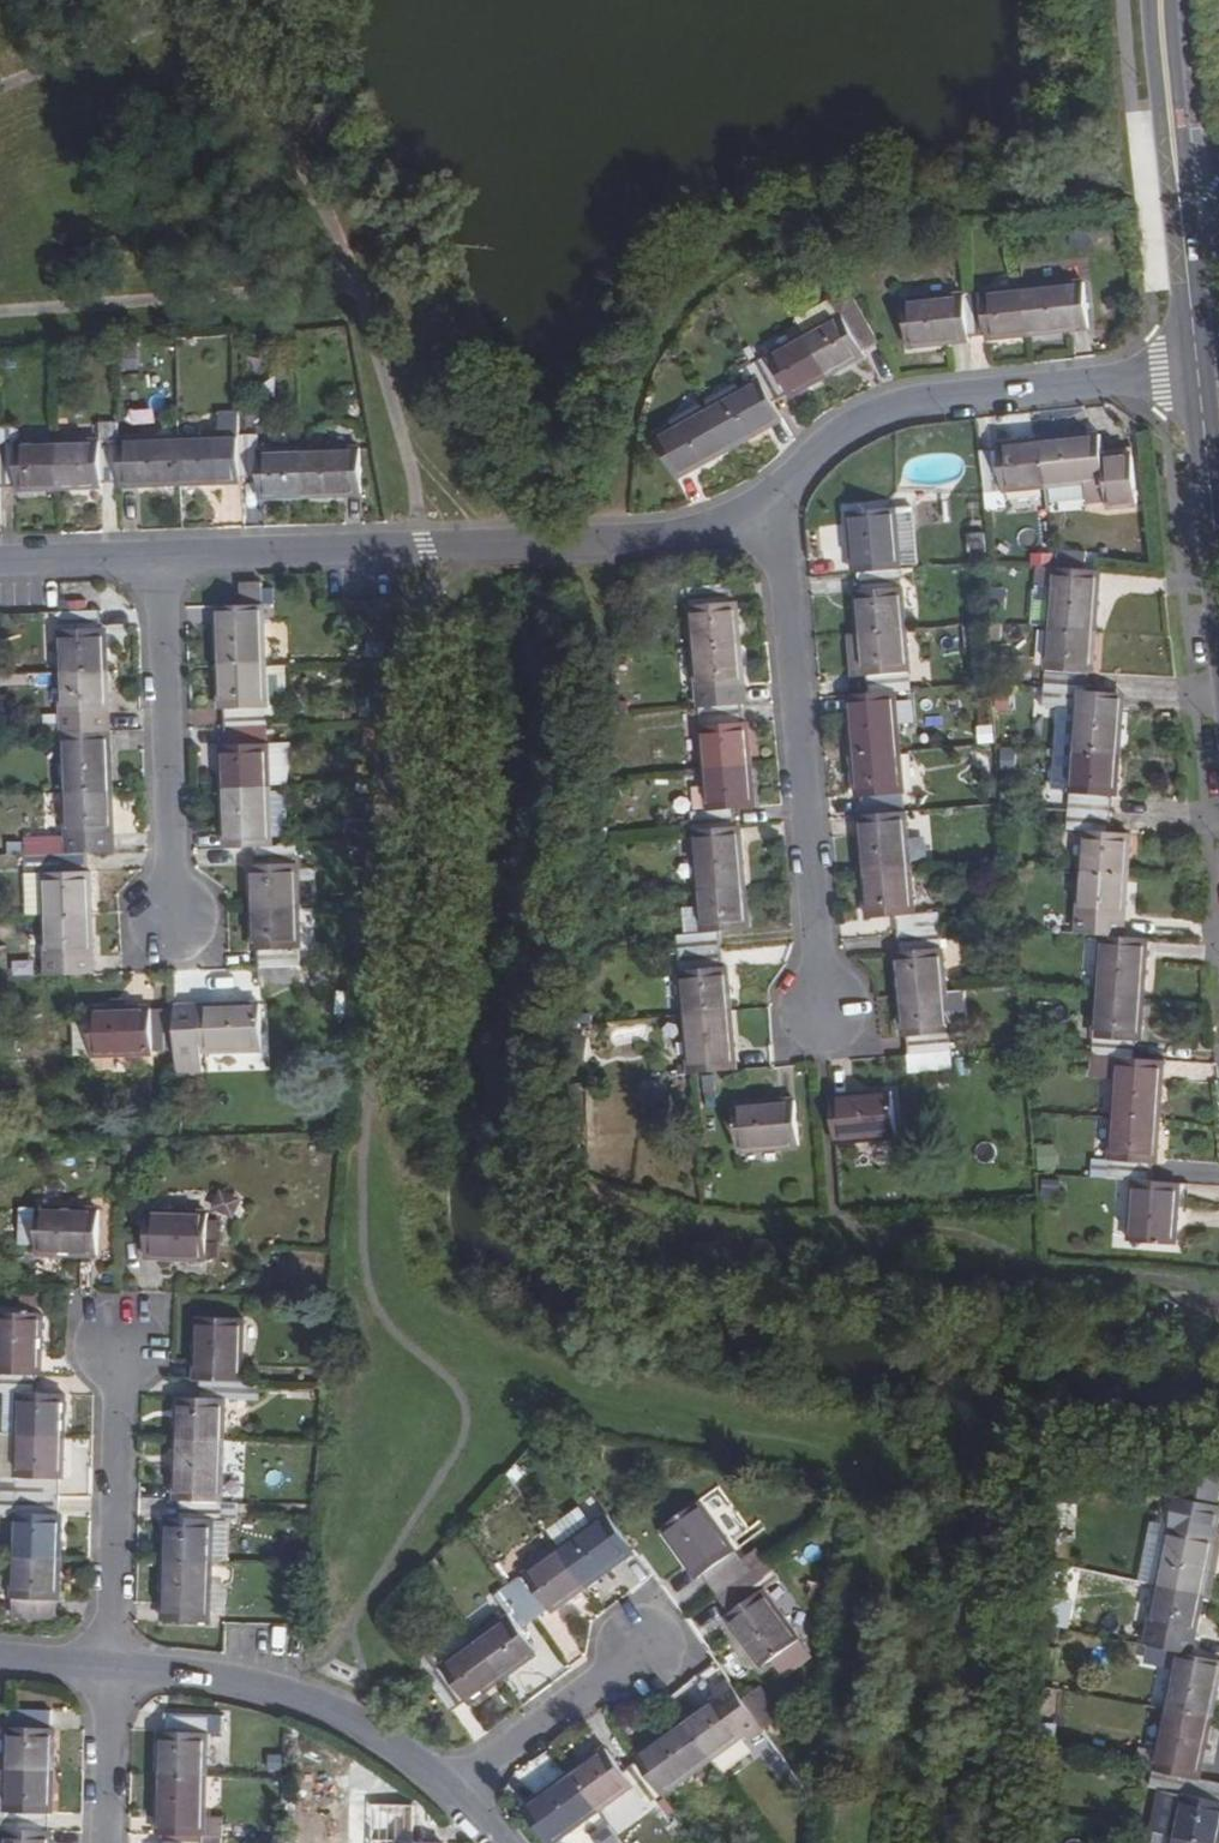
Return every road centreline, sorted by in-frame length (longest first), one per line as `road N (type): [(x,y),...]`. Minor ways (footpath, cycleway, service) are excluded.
road 1 (residential): [(159,555),(635,539),(718,525),(770,494)]
road 2 (residential): [(770,494),(820,1014)]
road 3 (residential): [(770,494),(862,417),(899,403),(1197,373)]
road 4 (residential): [(453,1791),(308,1698),(211,1676),(107,1670)]
road 5 (residential): [(1197,373),(1162,0)]
road 6 (residential): [(159,555),(171,917)]
road 7 (residential): [(115,1354),(107,1670)]
road 8 (residential): [(453,1791),(637,1655)]
road 9 (residential): [(1218,583),(1197,373)]
road 10 (residential): [(107,1670),(101,1842)]
road 11 (residential): [(0,559),(159,555)]

